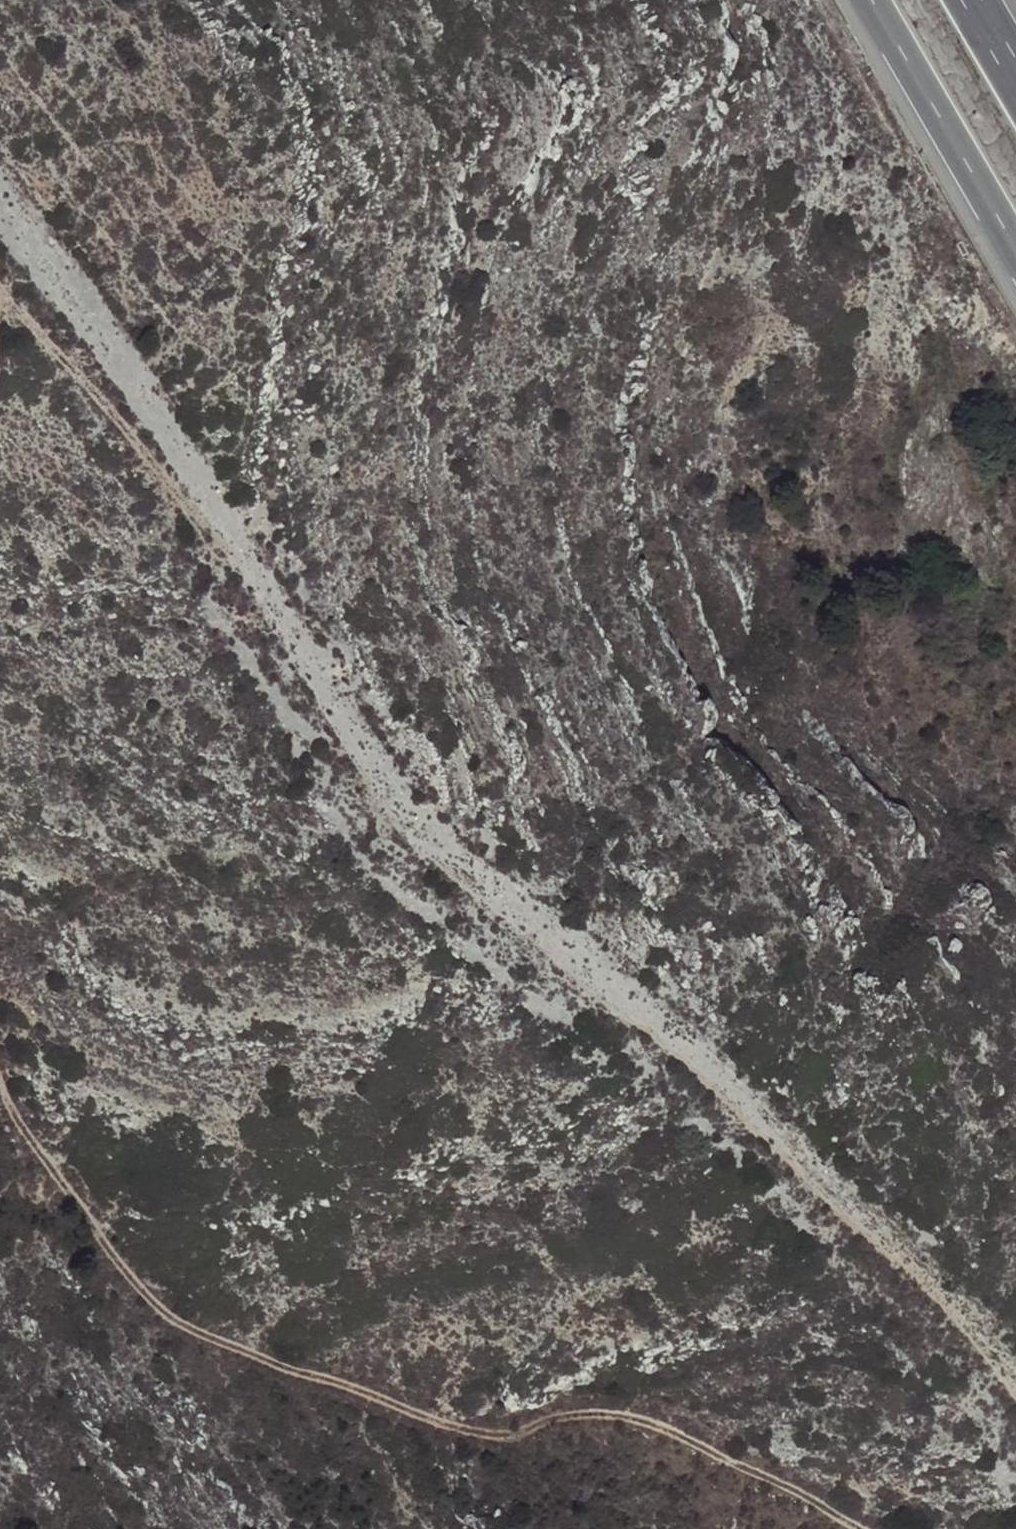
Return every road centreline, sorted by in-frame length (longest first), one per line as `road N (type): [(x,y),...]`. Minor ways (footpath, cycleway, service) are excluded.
road 1 (track): [(844,1528),(604,1398),(479,1428),(178,1324),(15,1120),(0,1082)]
road 2 (motorway): [(872,0),(1015,251)]

